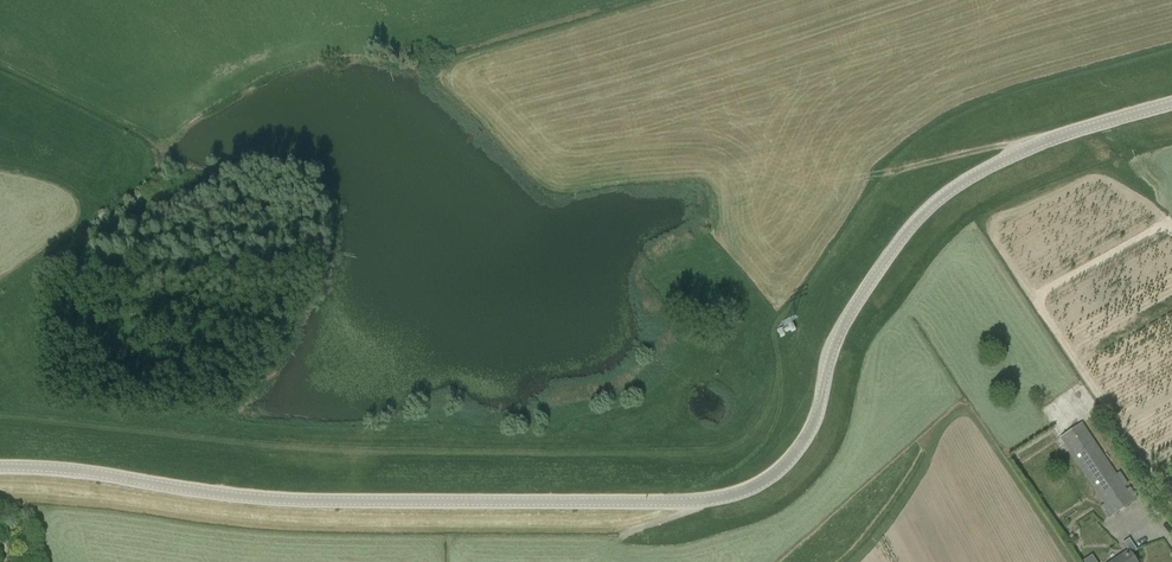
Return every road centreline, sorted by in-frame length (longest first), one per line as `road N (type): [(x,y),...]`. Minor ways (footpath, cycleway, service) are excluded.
road 1 (tertiary): [(0,467),(300,500),(727,497),(762,485),(811,437),(841,333),(919,219),(988,167),(1171,104)]
road 2 (track): [(1036,147),(901,170)]

